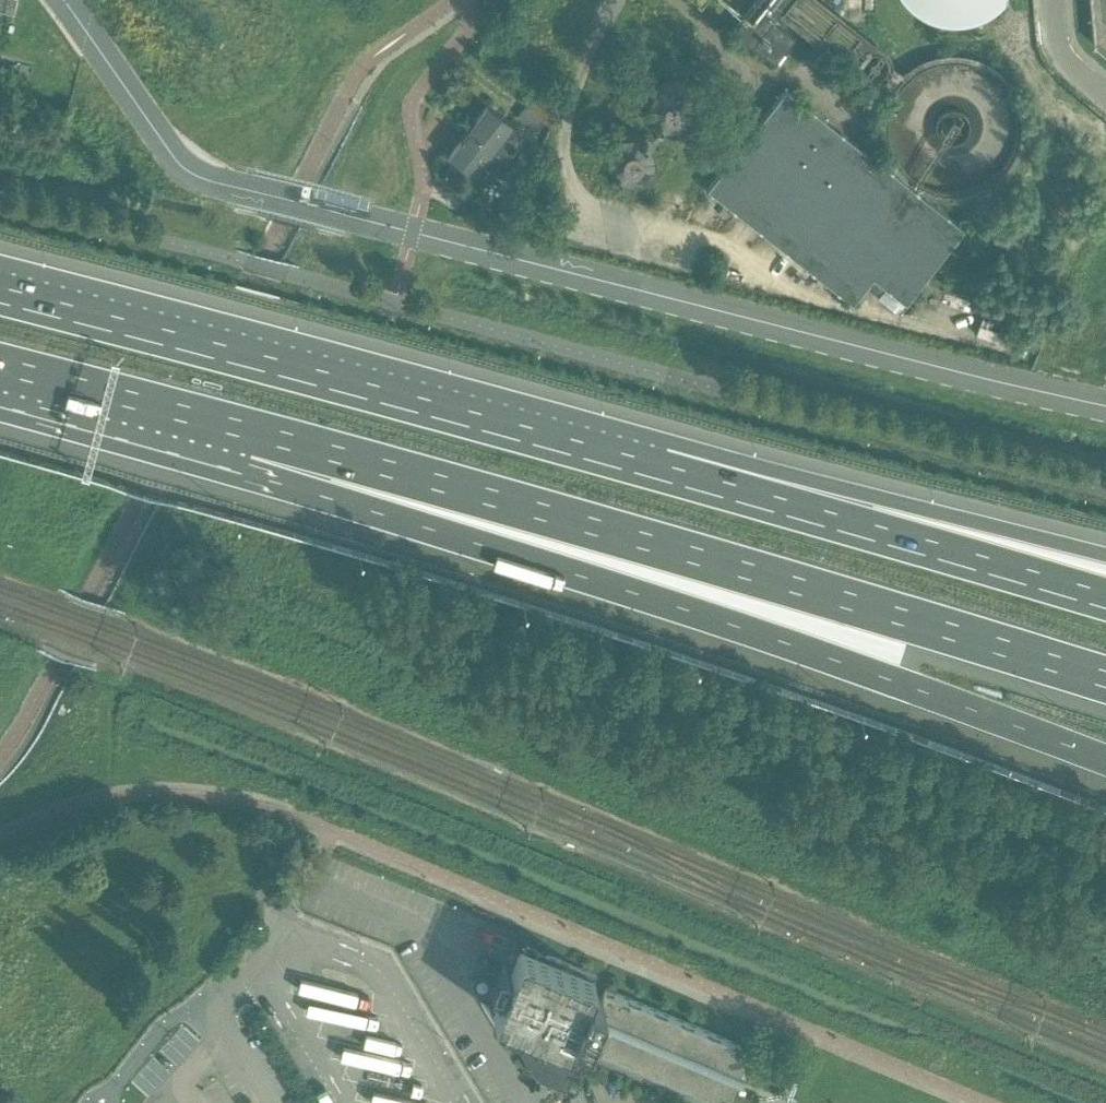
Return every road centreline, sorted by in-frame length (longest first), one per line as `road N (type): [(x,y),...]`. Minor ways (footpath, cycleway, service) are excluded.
road 1 (motorway): [(254,431),(1105,760)]
road 2 (motorway): [(254,431),(1105,678)]
road 3 (unclassified): [(353,216),(1105,405)]
road 4 (motorway): [(662,464),(0,287)]
road 5 (motorway): [(1105,592),(662,464)]
road 6 (motorway): [(1105,558),(662,464)]
road 7 (unclassified): [(353,216),(183,165),(66,0)]
road 8 (motorway): [(0,365),(254,431)]

